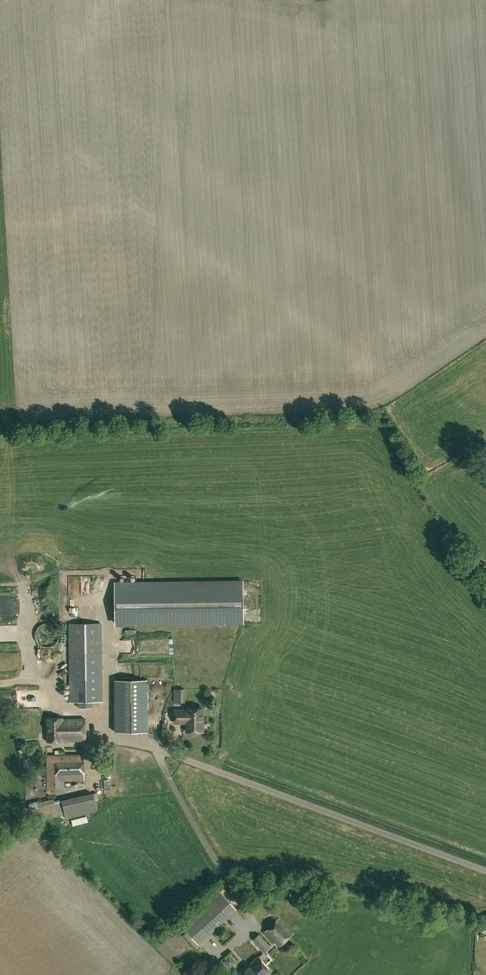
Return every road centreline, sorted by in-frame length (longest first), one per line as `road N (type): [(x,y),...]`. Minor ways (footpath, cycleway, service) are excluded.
road 1 (unclassified): [(485,871),(148,745)]

